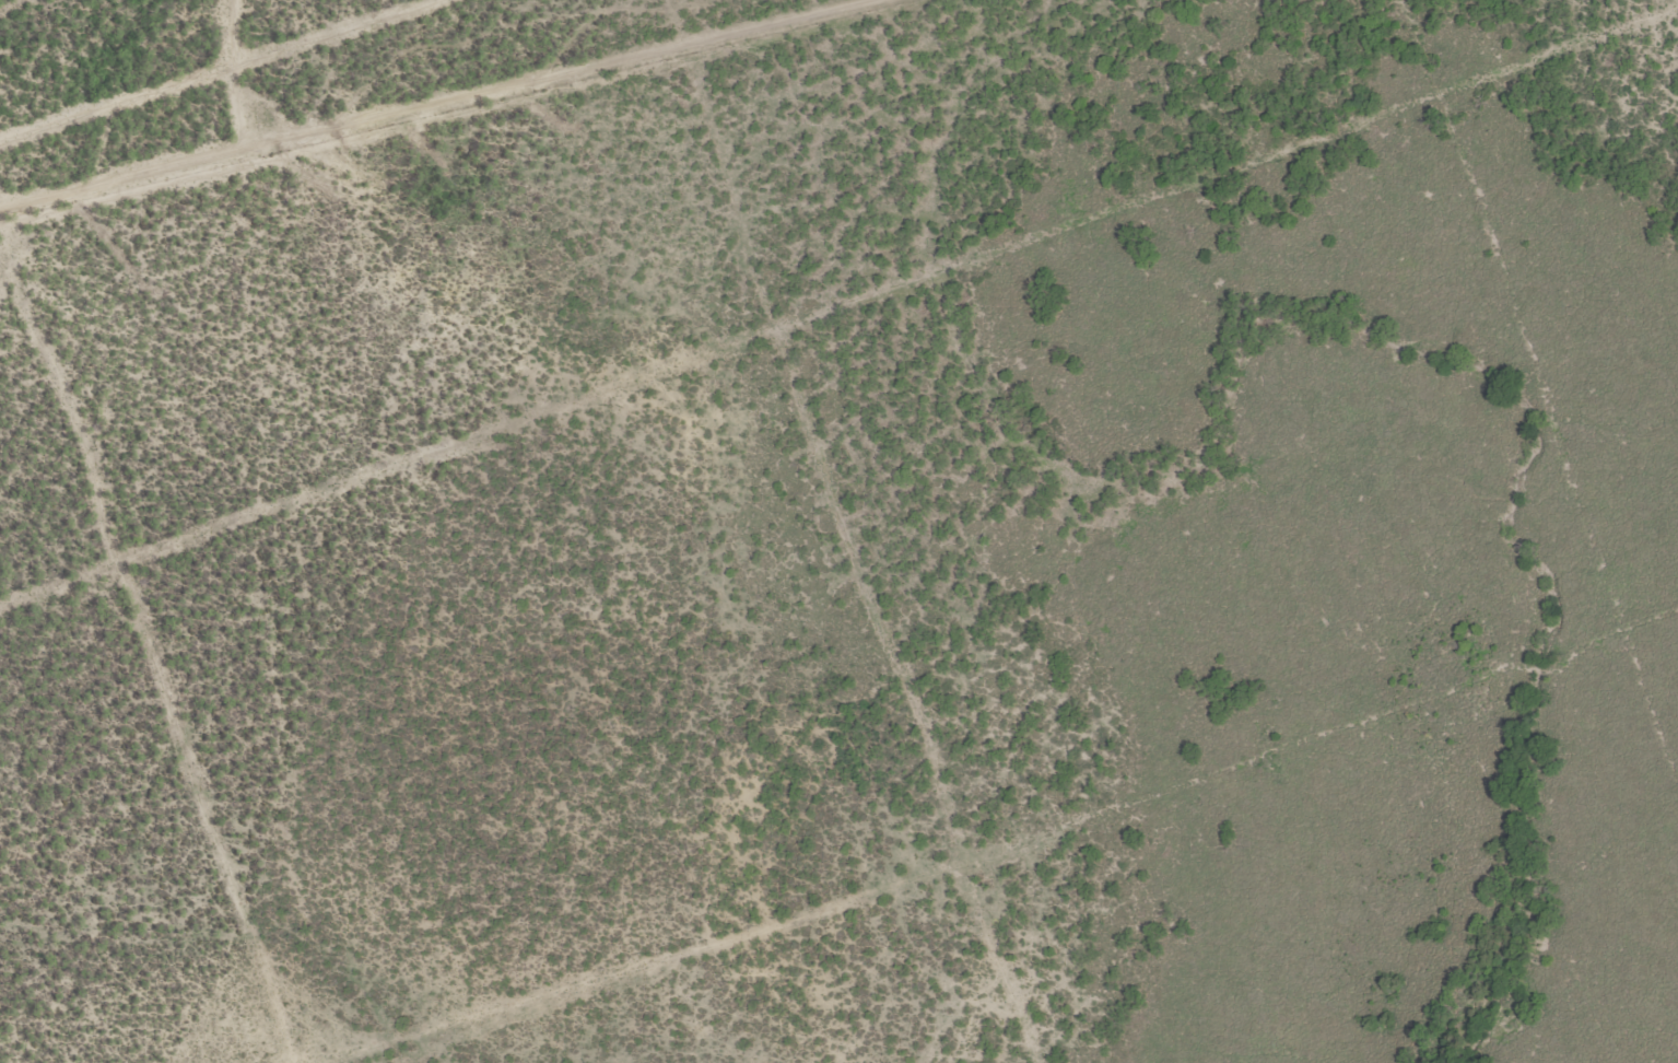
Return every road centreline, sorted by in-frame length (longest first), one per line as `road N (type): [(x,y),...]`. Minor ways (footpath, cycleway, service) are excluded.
road 1 (residential): [(0,214),(864,0)]

